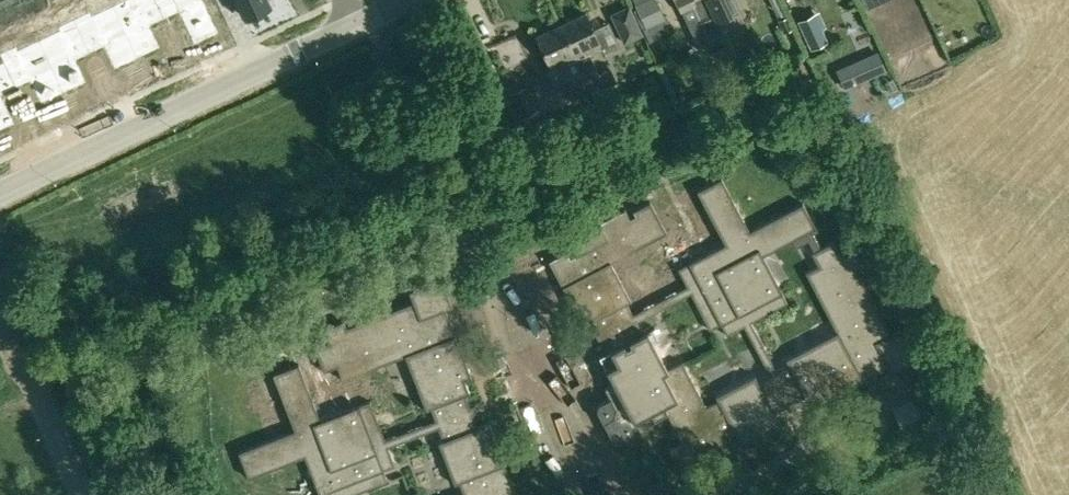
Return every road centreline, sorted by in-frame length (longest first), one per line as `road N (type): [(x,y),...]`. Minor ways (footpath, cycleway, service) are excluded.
road 1 (tertiary): [(0,192),(362,22)]

